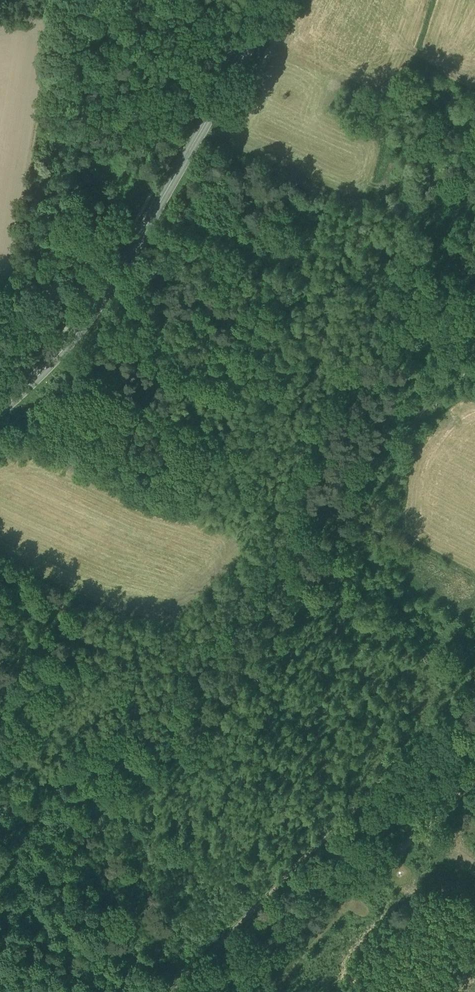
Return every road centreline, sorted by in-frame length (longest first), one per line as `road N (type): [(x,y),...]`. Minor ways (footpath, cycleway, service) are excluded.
road 1 (secondary): [(276,0),(105,296),(0,409)]
road 2 (track): [(173,991),(474,691)]

